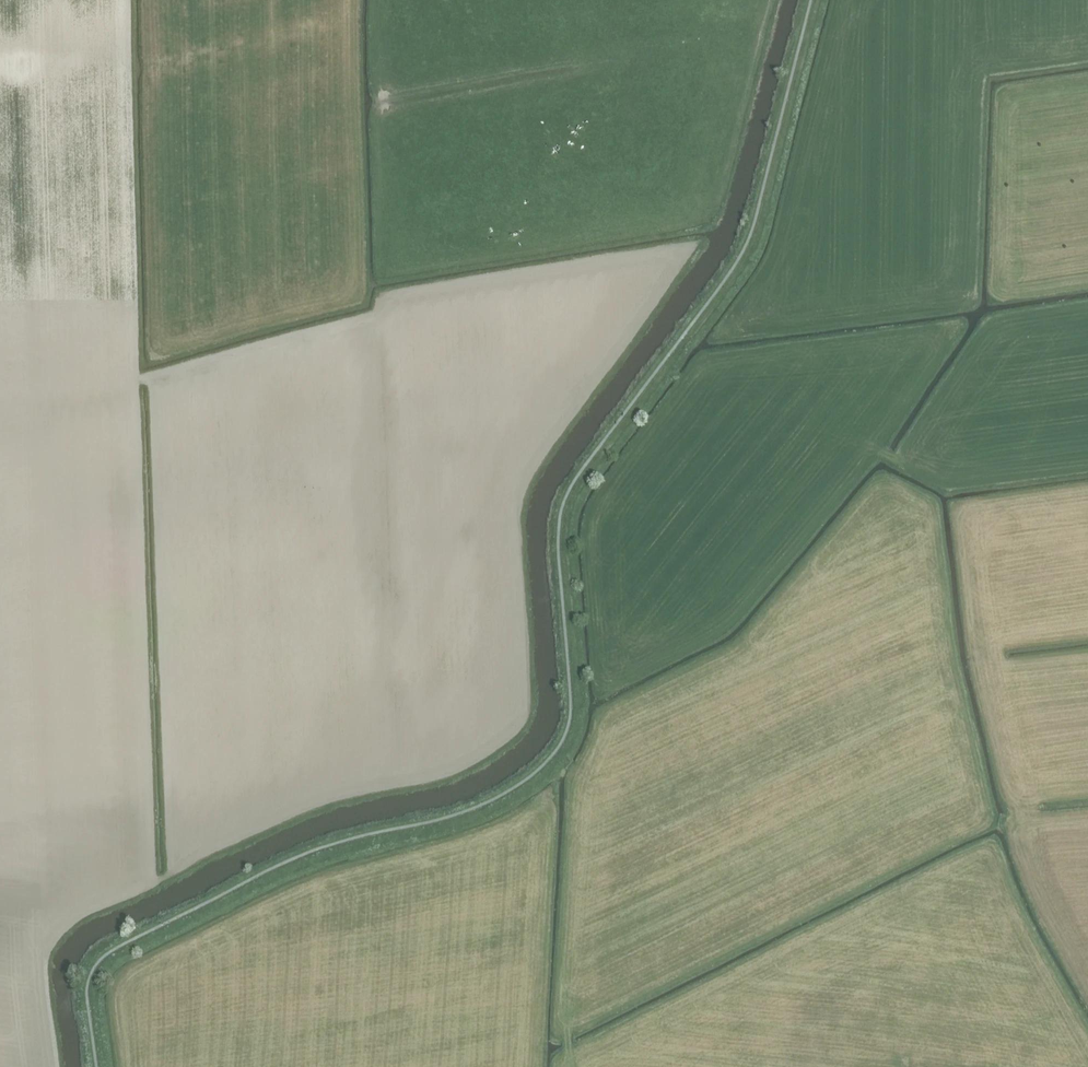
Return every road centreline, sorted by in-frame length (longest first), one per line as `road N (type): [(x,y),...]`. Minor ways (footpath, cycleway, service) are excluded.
road 1 (track): [(816,0),(755,237),(567,507),(576,717),(563,751),(524,790),(485,812),(289,869),(124,950),(94,980),(103,1066)]

